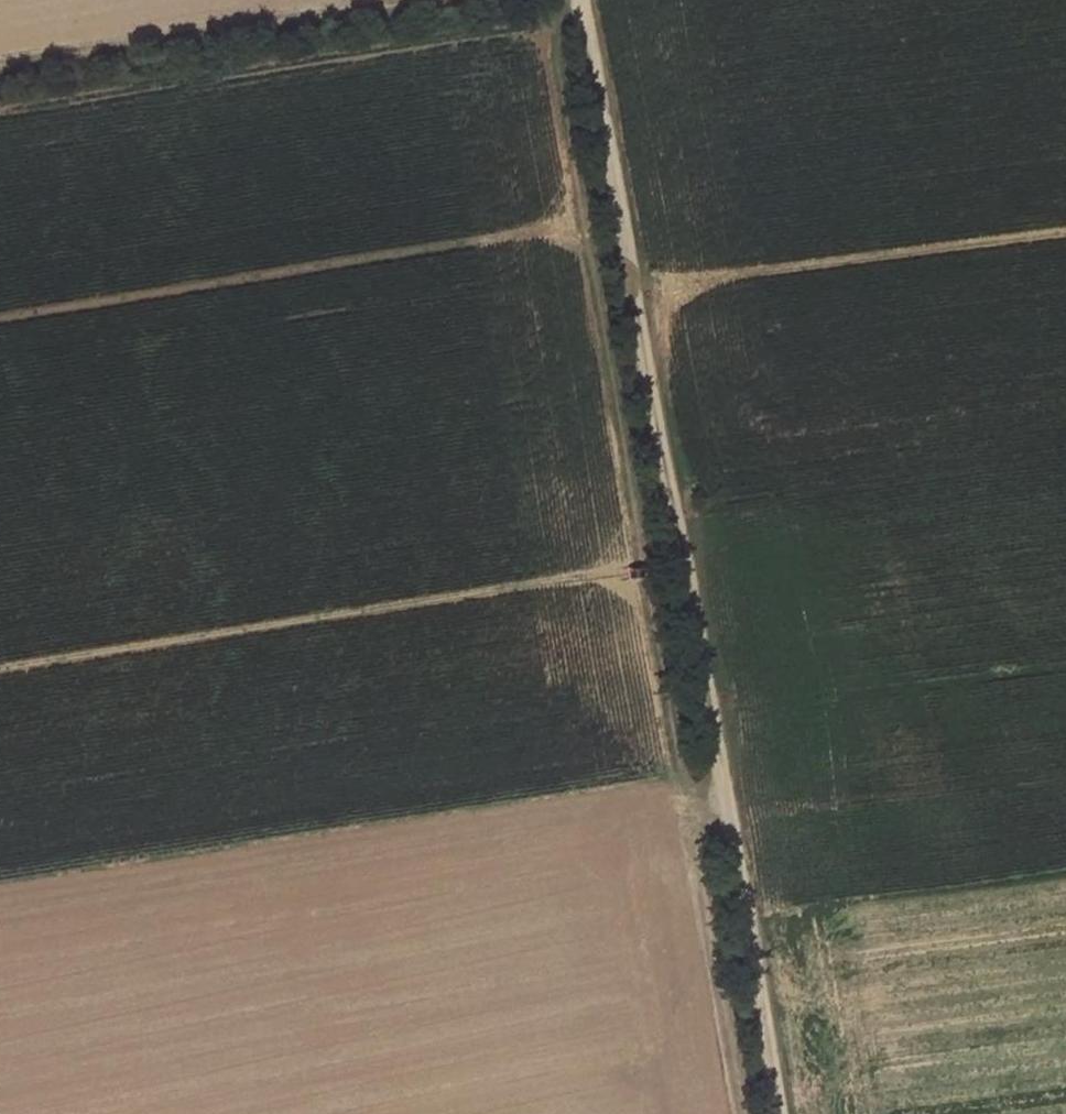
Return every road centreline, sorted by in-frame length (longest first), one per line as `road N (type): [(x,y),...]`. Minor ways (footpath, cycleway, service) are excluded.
road 1 (track): [(763,1113),(565,0)]

